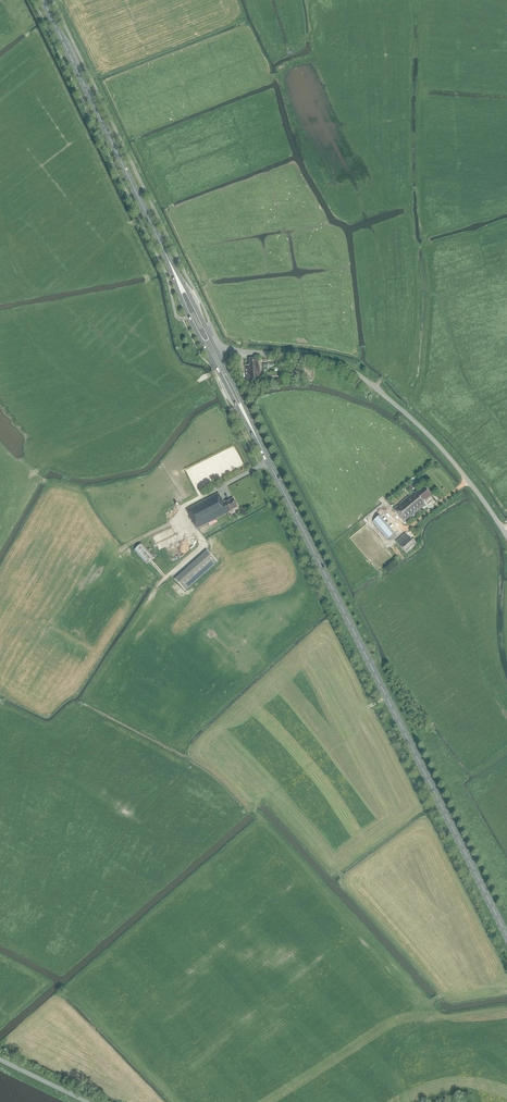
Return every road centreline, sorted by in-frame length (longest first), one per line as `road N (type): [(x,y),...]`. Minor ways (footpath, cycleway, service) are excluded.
road 1 (primary): [(506,937),(266,460)]
road 2 (unclassified): [(506,538),(444,452),(365,380),(317,358),(217,350)]
road 3 (primary): [(169,262),(43,0)]
road 4 (primary): [(208,353),(266,460)]
road 5 (primary): [(266,460),(217,350)]

